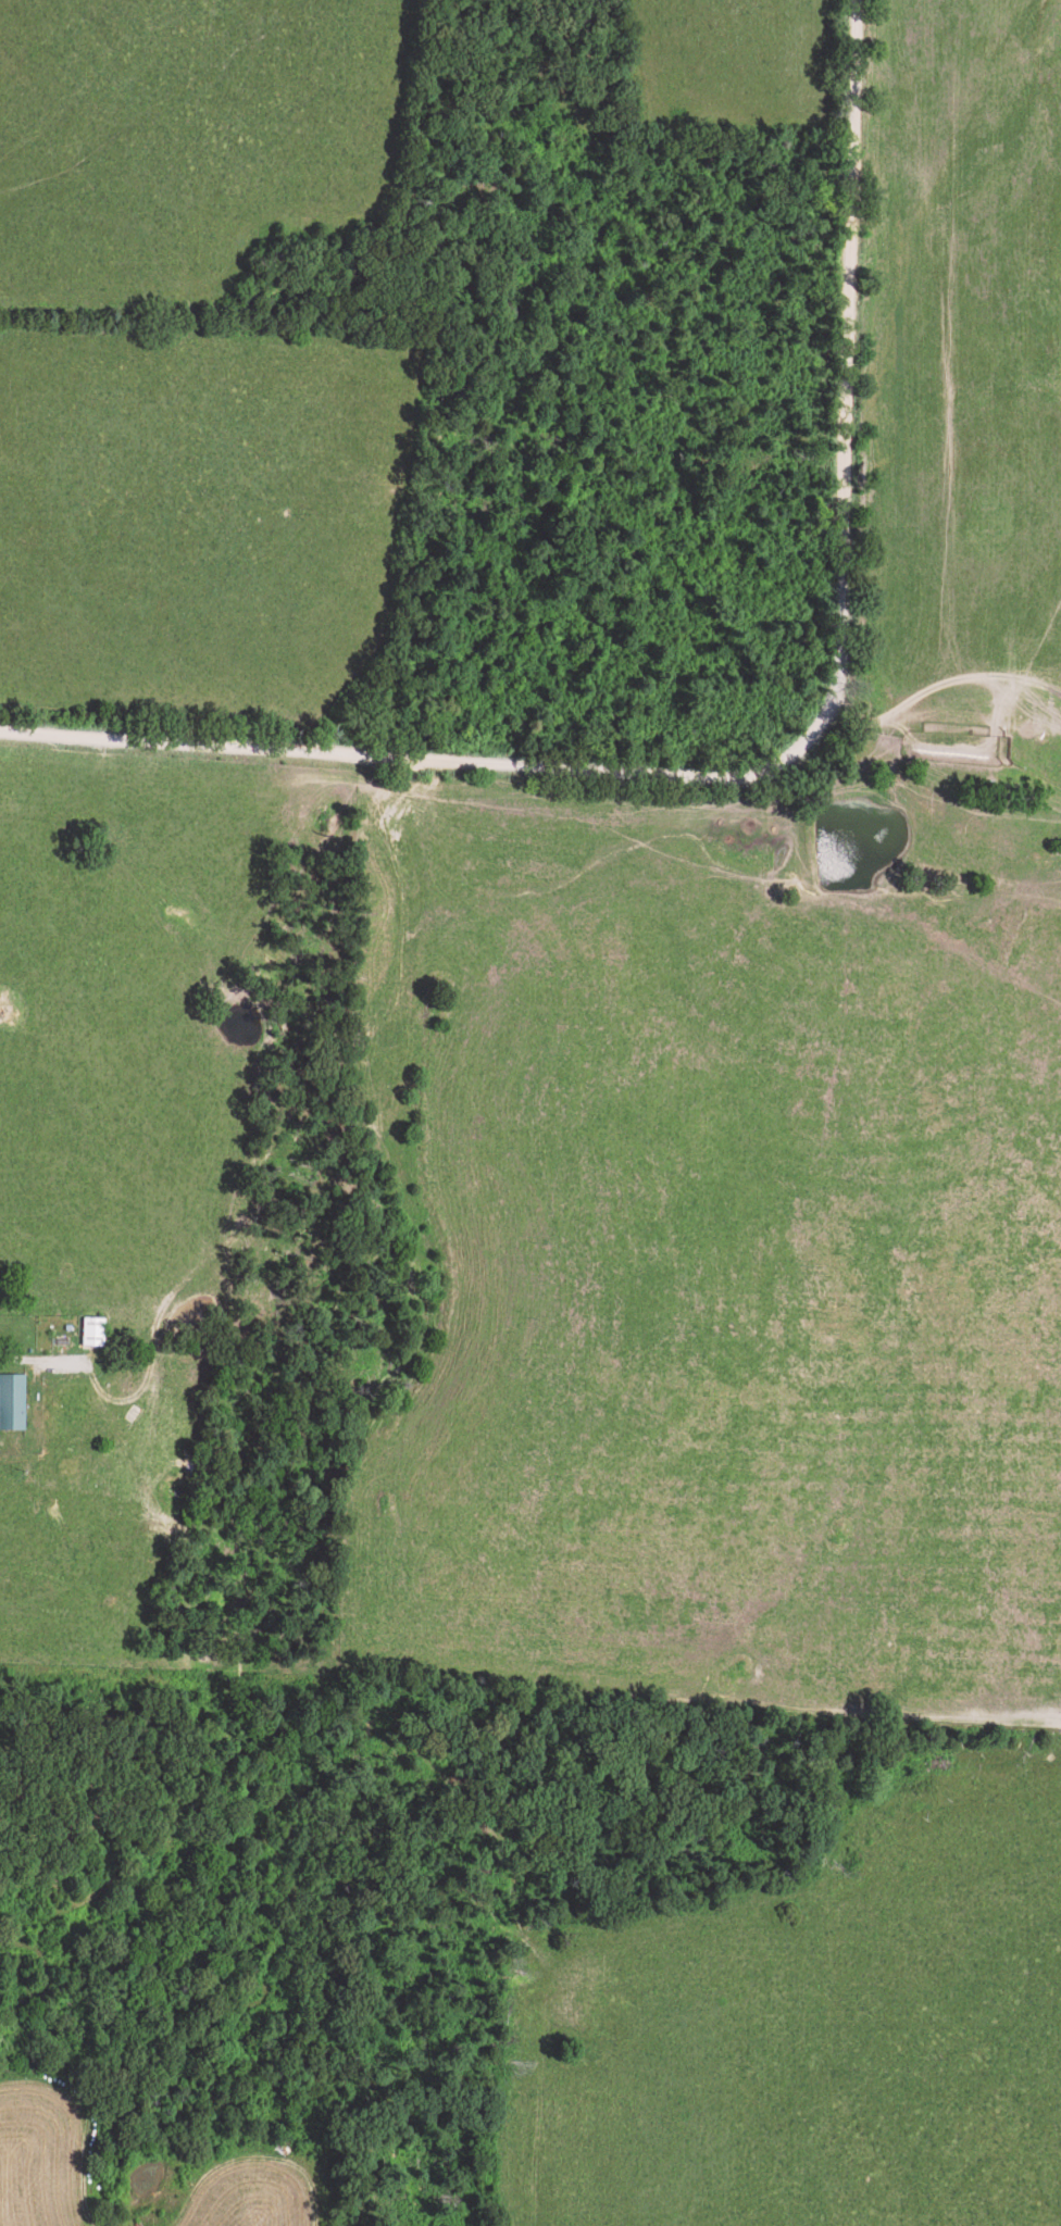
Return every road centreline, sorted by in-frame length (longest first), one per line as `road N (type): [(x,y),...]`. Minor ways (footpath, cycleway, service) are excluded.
road 1 (residential): [(898,0),(857,706),(833,735),(741,764),(0,728)]

